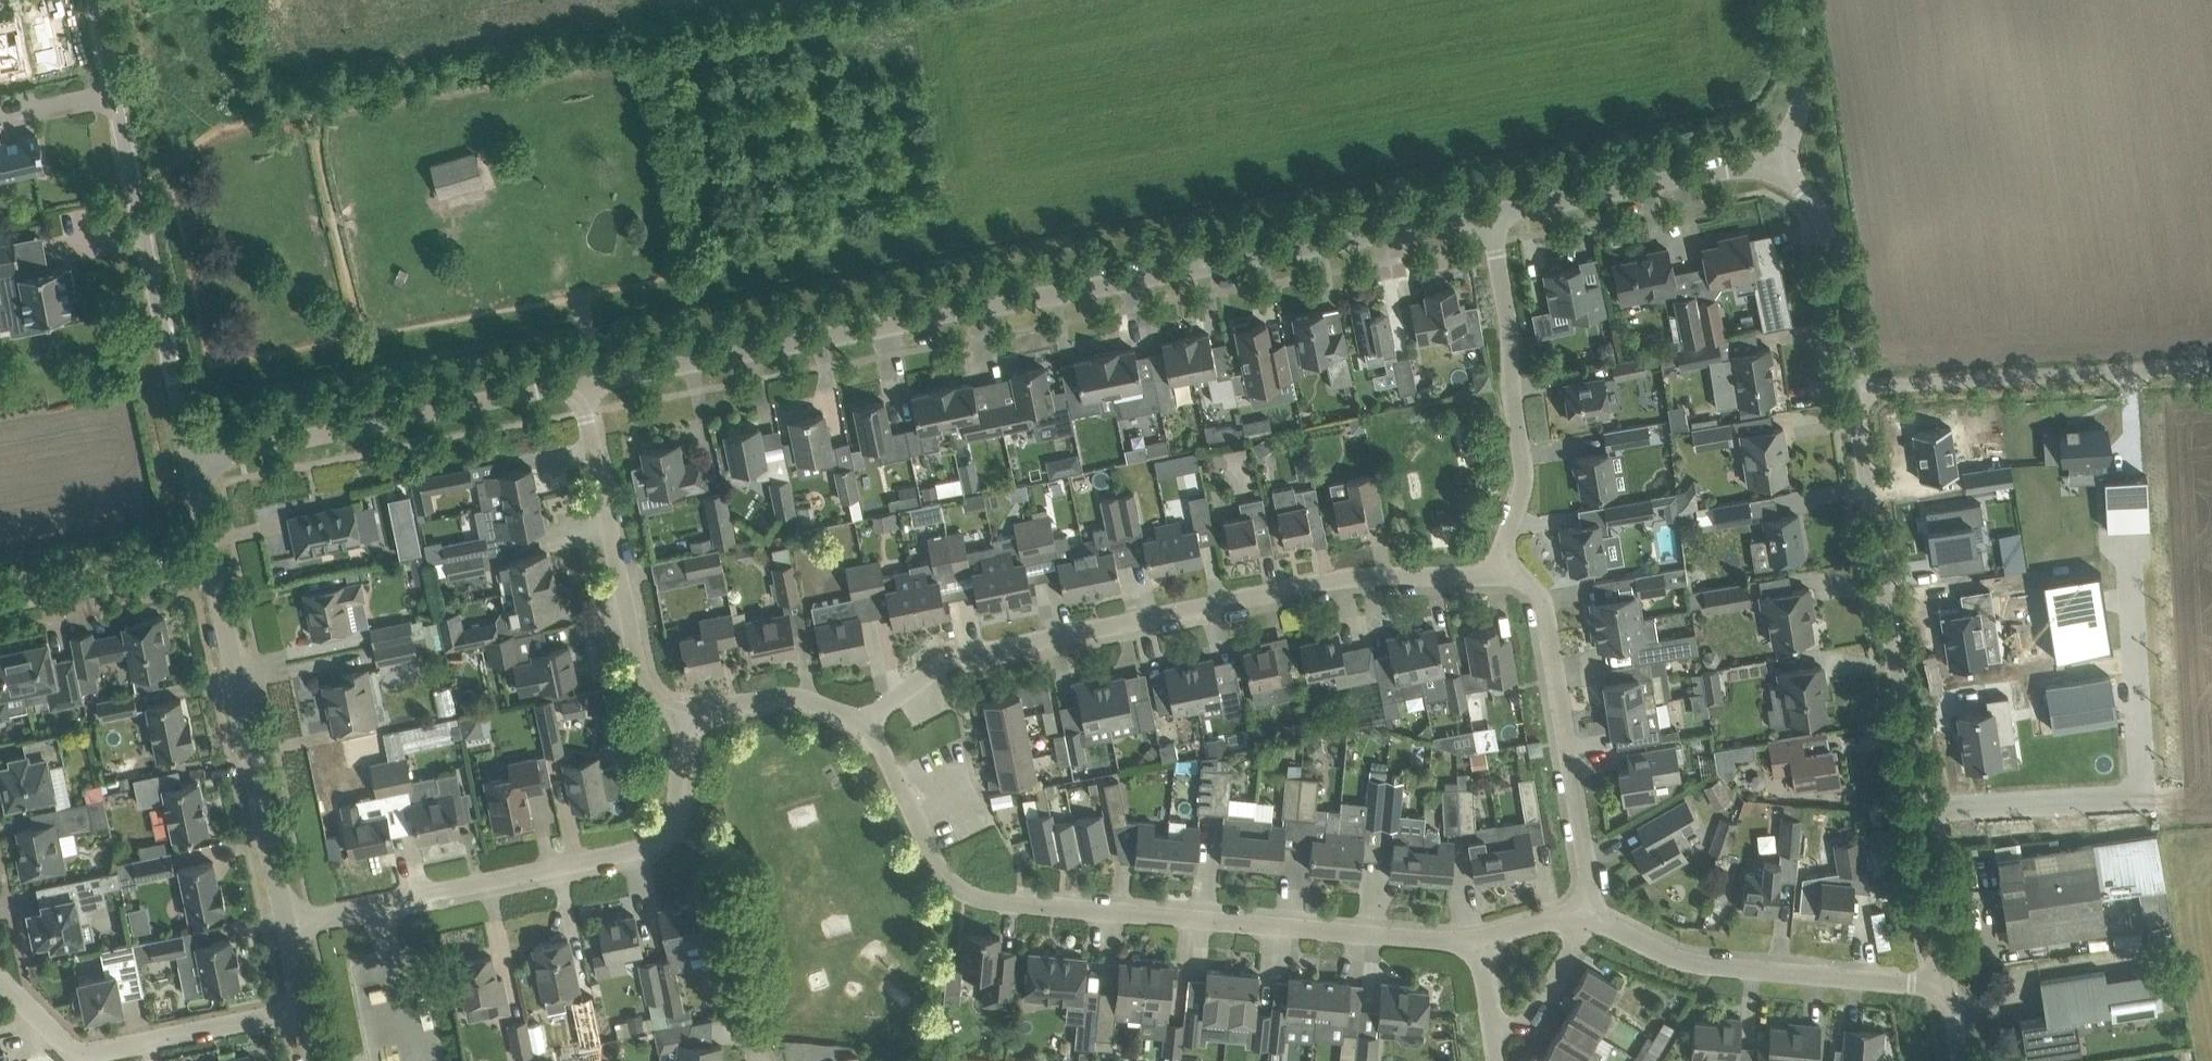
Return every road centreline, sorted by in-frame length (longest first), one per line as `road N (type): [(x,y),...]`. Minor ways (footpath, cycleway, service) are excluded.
road 1 (residential): [(582,380),(1489,211)]
road 2 (residential): [(856,733),(892,766),(951,881),(990,903),(1476,943)]
road 3 (residential): [(1491,576),(1339,578),(949,665),(892,699),(856,733)]
road 4 (residential): [(288,923),(649,850),(677,825),(682,717)]
road 5 (residential): [(2125,566),(2143,785),(1916,807)]
road 6 (residential): [(1916,807),(1848,382)]
road 7 (residential): [(189,459),(582,380)]
road 8 (unclassified): [(173,380),(91,0)]
road 9 (residential): [(1585,924),(1588,887),(1543,600),(1521,580),(1491,576)]
road 10 (residential): [(288,923),(210,556)]
road 11 (residential): [(1491,576),(1524,477),(1512,331),(1489,211)]
road 12 (residential): [(1947,988),(1686,962),(1585,924)]
road 13 (unclassified): [(1848,382),(2211,365)]
road 14 (residential): [(682,717),(642,643),(582,380)]
road 15 (residential): [(307,1012),(85,1055),(0,975)]
road 16 (residential): [(1489,211),(1779,162)]
road 17 (residential): [(1848,382),(1823,225),(1779,162)]
road 18 (residential): [(0,598),(210,556)]
road 19 (residential): [(1947,988),(1916,807)]
road 20 (residential): [(856,733),(819,710),(774,699),(682,717)]
road 21 (unclassified): [(1779,162),(1804,74),(1792,0)]
road 22 (residential): [(1493,1030),(1524,1026),(1576,951),(1585,924)]

